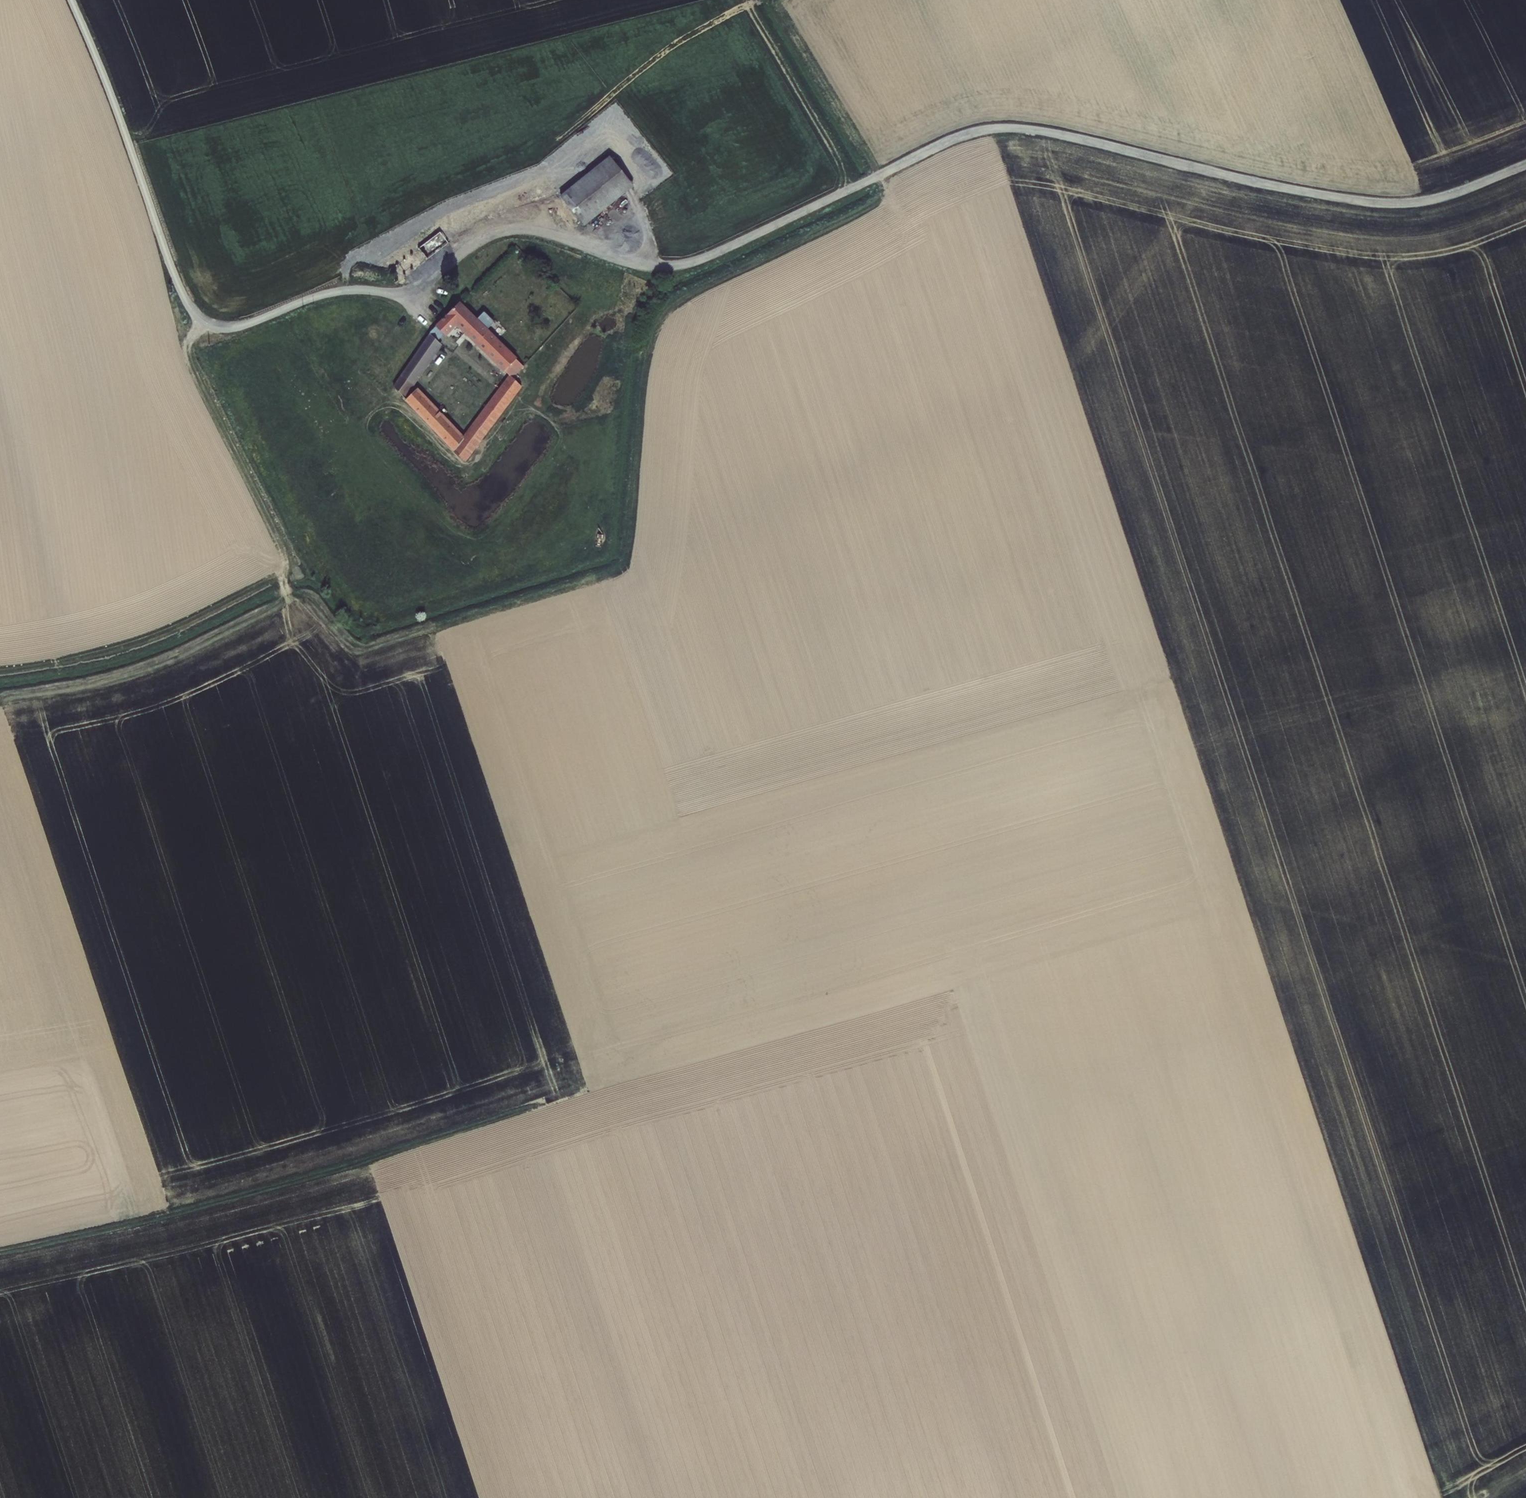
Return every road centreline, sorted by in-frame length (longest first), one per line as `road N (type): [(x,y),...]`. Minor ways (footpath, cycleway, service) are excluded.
road 1 (track): [(1525,165),(1433,201),(1363,203),(1049,134),(995,130),(953,139),(688,263),(647,265),(512,228),(479,237),(402,292)]
road 2 (unclassified): [(402,292),(324,292),(229,328),(201,319),(181,291),(72,0)]
road 3 (track): [(0,1251),(367,1159)]

